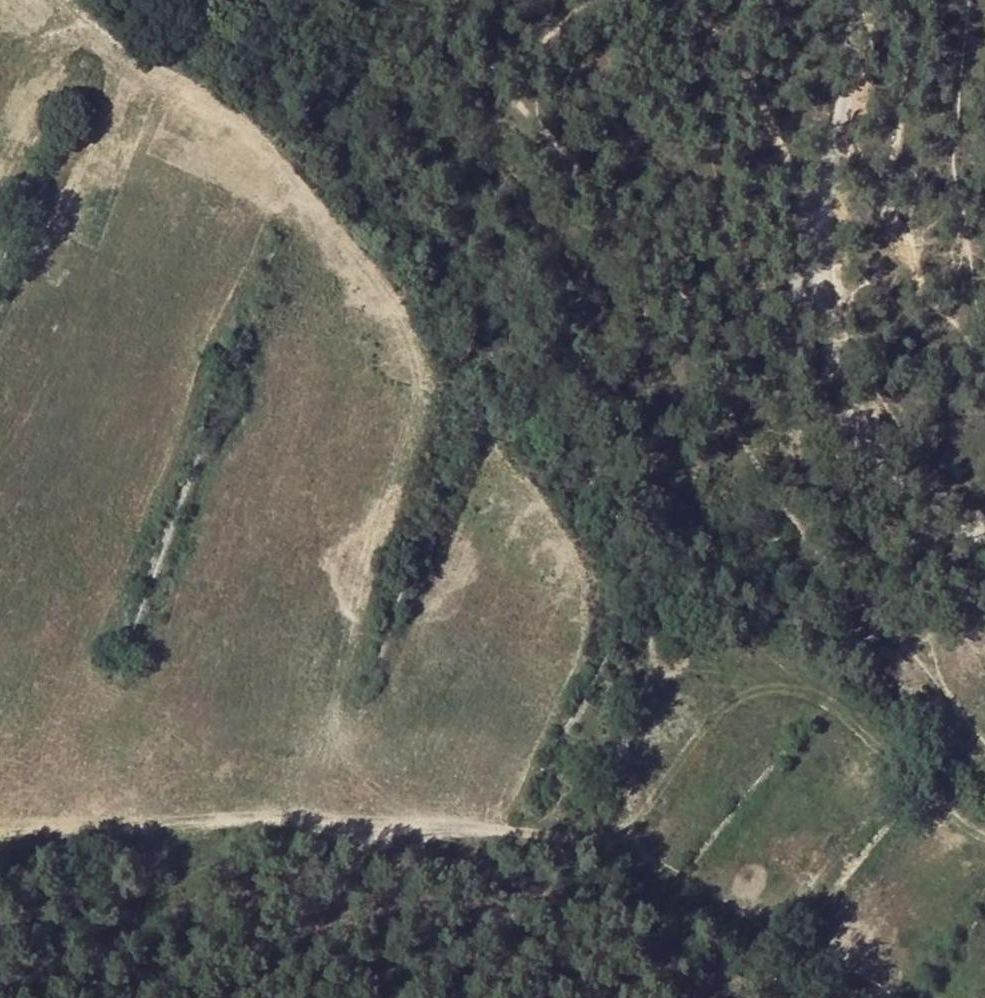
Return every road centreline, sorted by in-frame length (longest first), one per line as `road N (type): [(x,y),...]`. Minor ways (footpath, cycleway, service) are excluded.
road 1 (unclassified): [(984,547),(915,495),(864,437),(827,358),(818,280),(828,181),(848,100),(852,0)]

